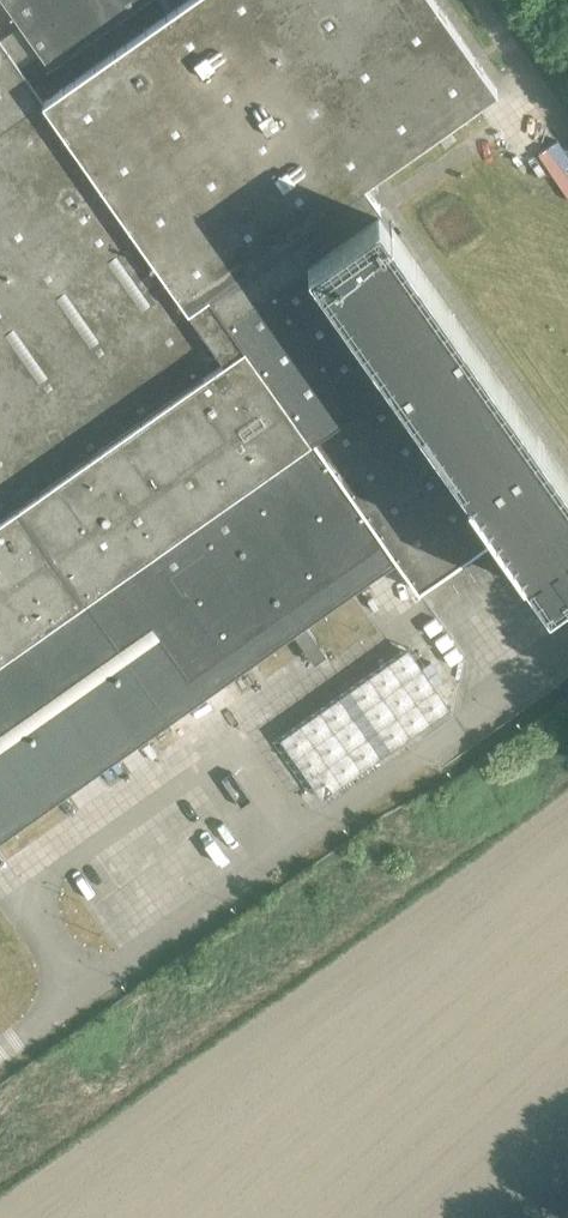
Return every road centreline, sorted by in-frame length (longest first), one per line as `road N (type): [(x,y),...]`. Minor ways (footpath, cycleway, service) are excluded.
road 1 (unclassified): [(567,648),(0,1051)]
road 2 (unclassified): [(567,127),(480,0)]

